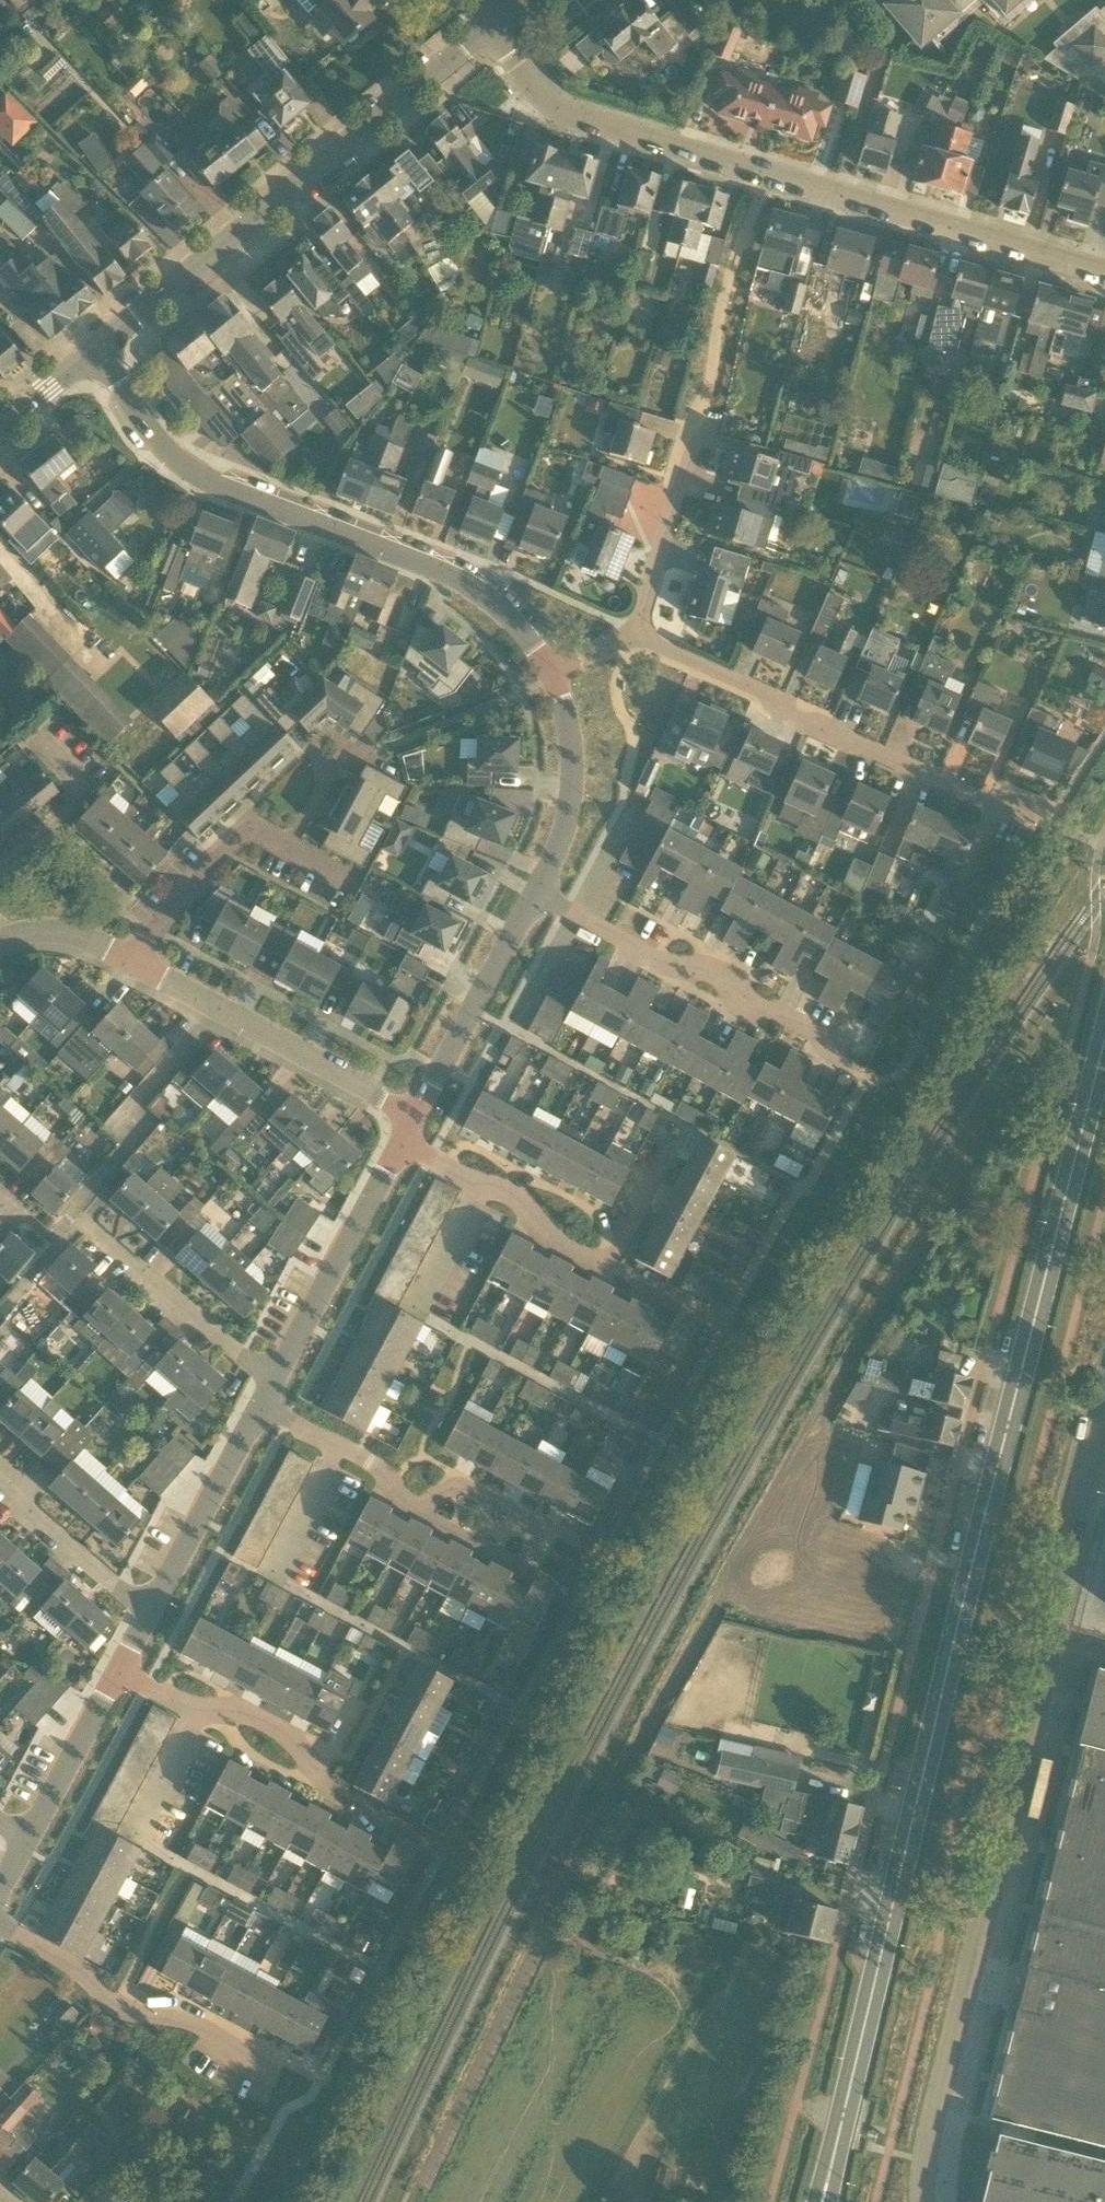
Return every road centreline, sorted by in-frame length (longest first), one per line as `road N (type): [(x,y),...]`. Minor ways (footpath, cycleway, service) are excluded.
road 1 (secondary): [(822,2201),(1104,1041)]
road 2 (residential): [(924,2201),(931,2128),(1104,1415)]
road 3 (residential): [(1104,275),(568,117),(494,23)]
road 4 (unclassified): [(560,677),(488,597),(442,568),(199,476),(162,452),(91,356)]
road 5 (tertiary): [(91,356),(494,23)]
road 6 (residential): [(1035,826),(634,637)]
road 7 (residential): [(881,1079),(536,897)]
road 8 (residential): [(575,1580),(257,1414)]
road 9 (residential): [(411,1121),(133,964)]
road 10 (unclassified): [(278,2081),(0,1931)]
road 11 (unclassified): [(391,1822),(120,1675)]
road 12 (residential): [(634,637),(715,352)]
road 13 (unclassified): [(272,1385),(407,1148)]
road 14 (unclassified): [(411,1121),(536,897)]
road 15 (residential): [(688,1310),(535,1229),(480,1189)]
road 16 (residential): [(272,1385),(90,1235)]
road 17 (unclassified): [(536,897),(573,810),(578,762),(560,677)]
road 18 (residential): [(133,964),(249,830),(289,847)]
road 19 (unclassified): [(155,1608),(257,1414)]
road 20 (residential): [(155,1608),(116,1587),(23,1506),(0,1474)]
road 21 (residential): [(0,878),(81,790),(36,739)]
road 22 (unclassified): [(32,1837),(120,1675)]
road 23 (residential): [(417,1312),(480,1189)]
road 24 (residential): [(133,964),(96,946),(6,940)]

